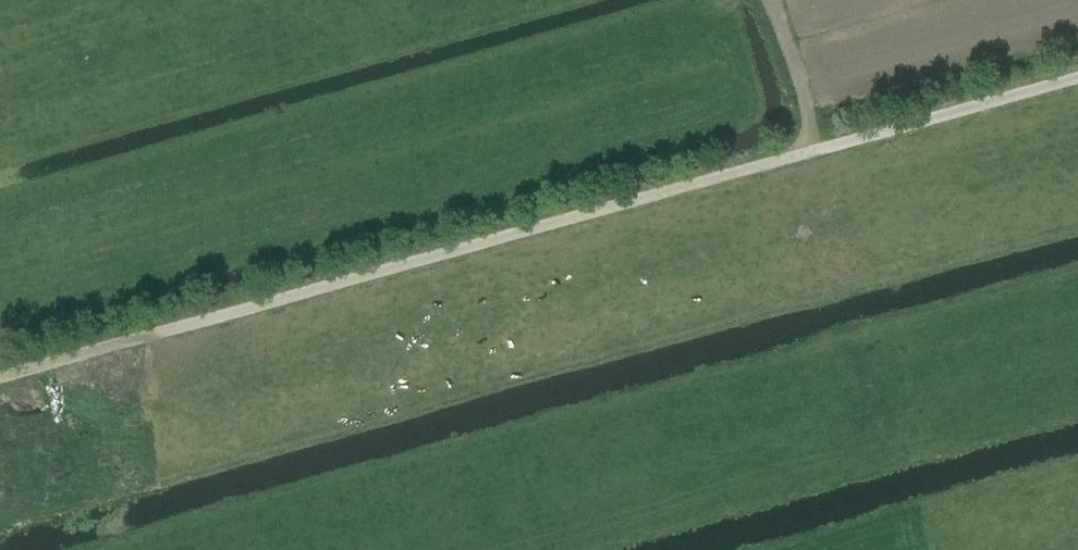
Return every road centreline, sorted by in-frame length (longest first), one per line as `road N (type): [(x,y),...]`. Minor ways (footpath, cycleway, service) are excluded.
road 1 (track): [(0,371),(1077,74)]

